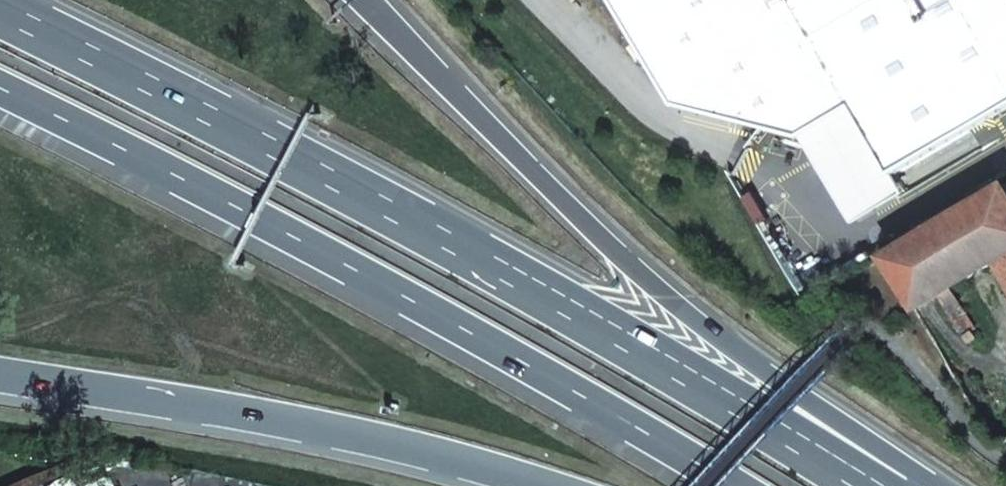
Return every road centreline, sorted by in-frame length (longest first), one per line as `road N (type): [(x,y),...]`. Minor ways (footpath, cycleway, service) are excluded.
road 1 (motorway): [(867,485),(412,221),(0,11)]
road 2 (motorway): [(0,87),(398,287),(733,485)]
road 3 (motorway): [(893,485),(871,443),(745,356),(557,193),(369,0)]
road 4 (motorway): [(0,375),(308,420),(541,485)]

